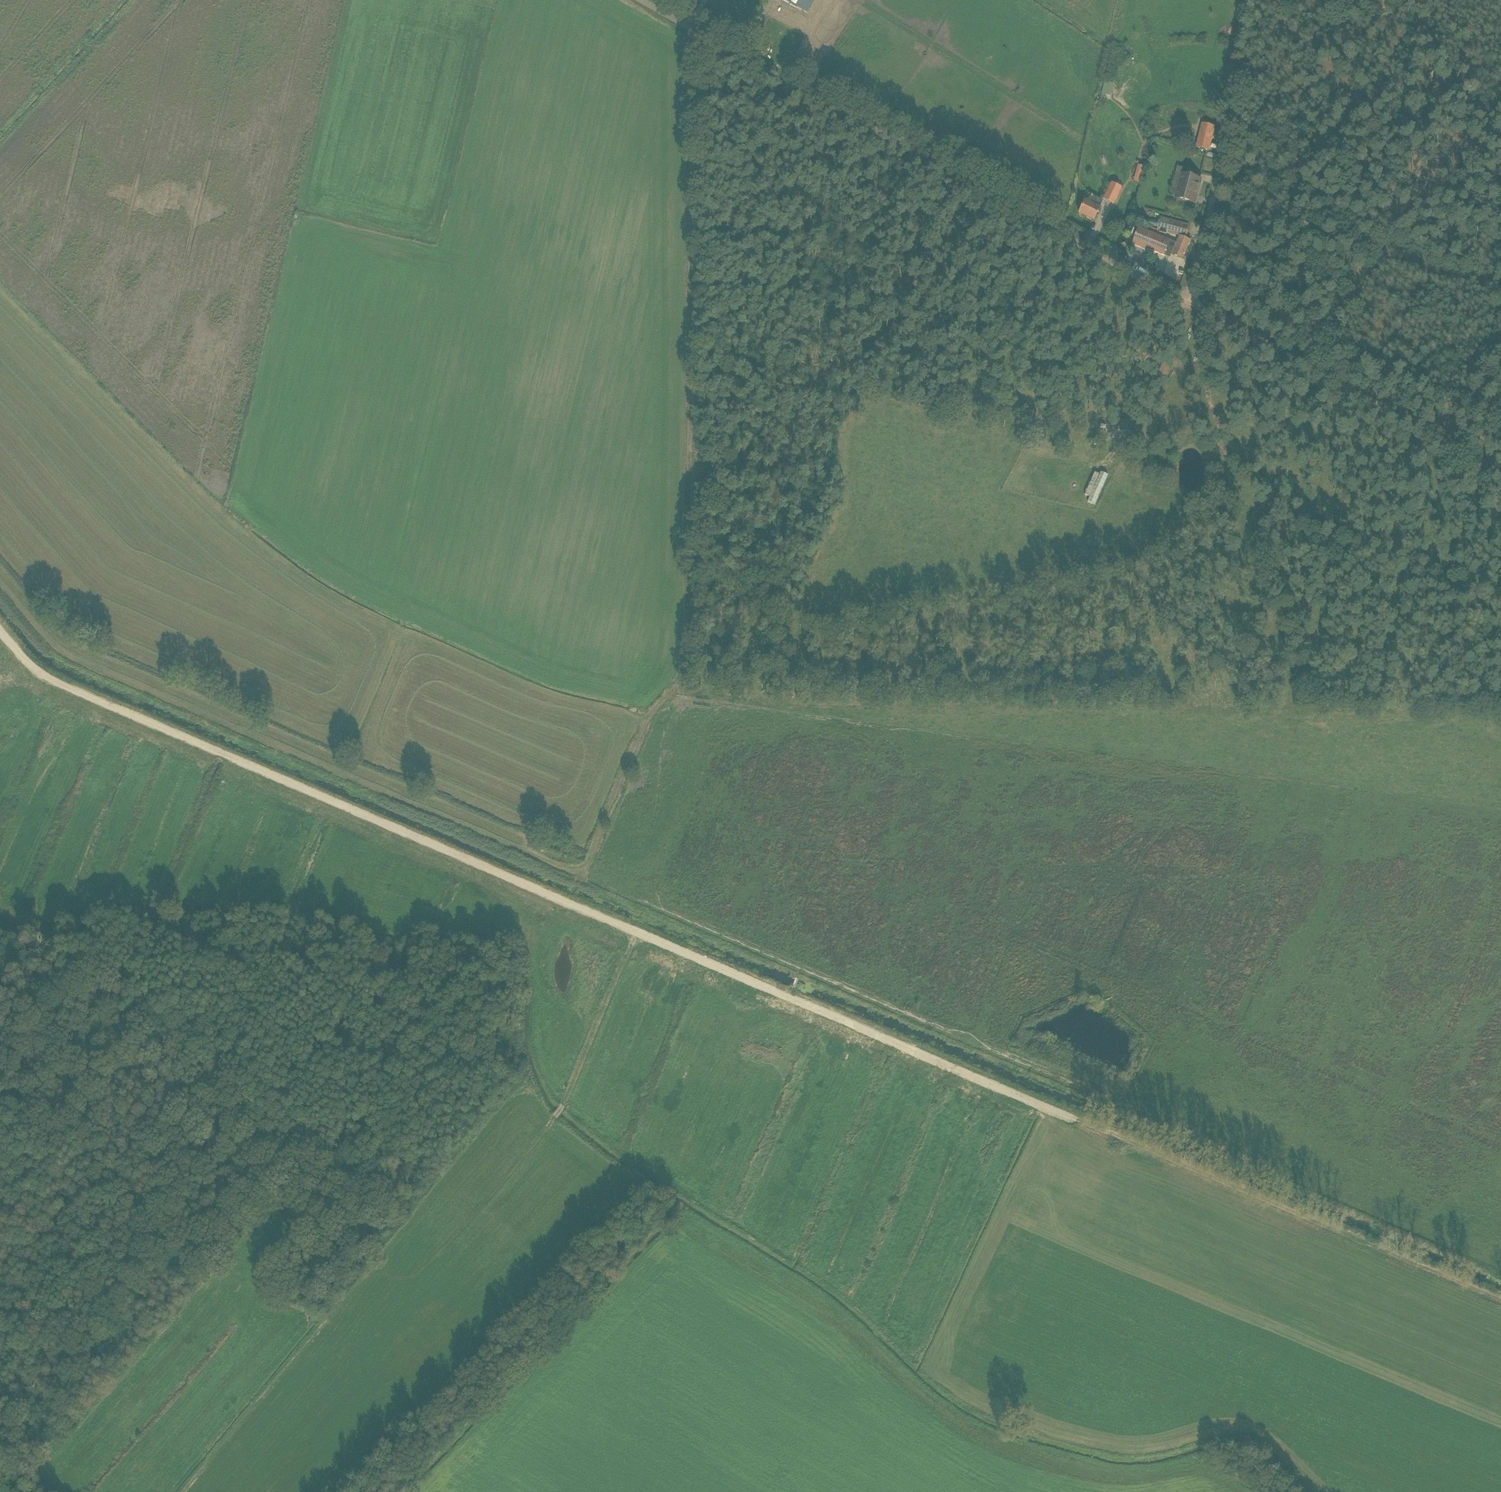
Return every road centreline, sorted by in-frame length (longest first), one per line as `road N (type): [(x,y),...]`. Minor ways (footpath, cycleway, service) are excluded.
road 1 (unclassified): [(1500,1296),(46,680),(0,630)]
road 2 (track): [(1111,1097),(581,875),(650,715),(686,660),(696,31)]
road 3 (unclassified): [(1245,335),(640,0)]
road 4 (track): [(1245,335),(1500,475)]
road 5 (track): [(637,930),(555,1117)]

